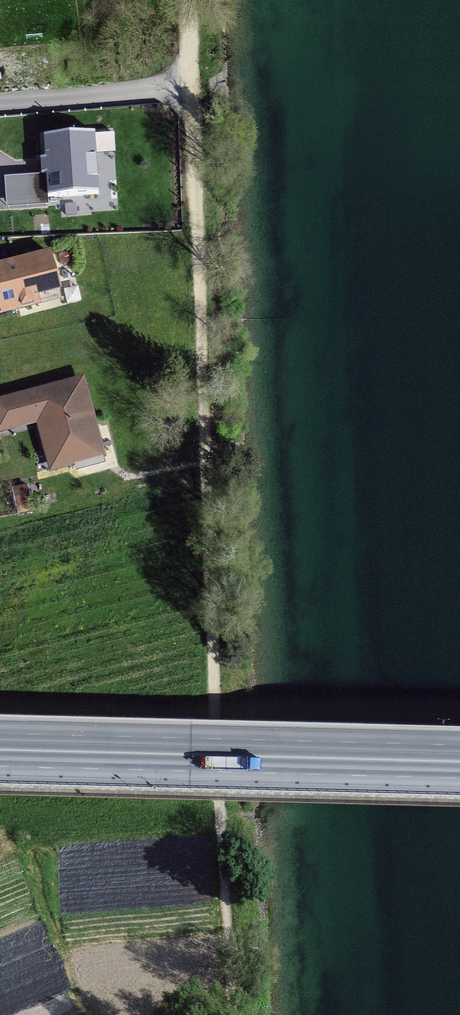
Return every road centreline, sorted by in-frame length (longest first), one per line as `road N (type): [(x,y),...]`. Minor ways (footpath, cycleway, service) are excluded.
road 1 (track): [(233,1014),(188,86)]
road 2 (primary): [(459,762),(0,750)]
road 3 (residential): [(188,86),(0,100)]

